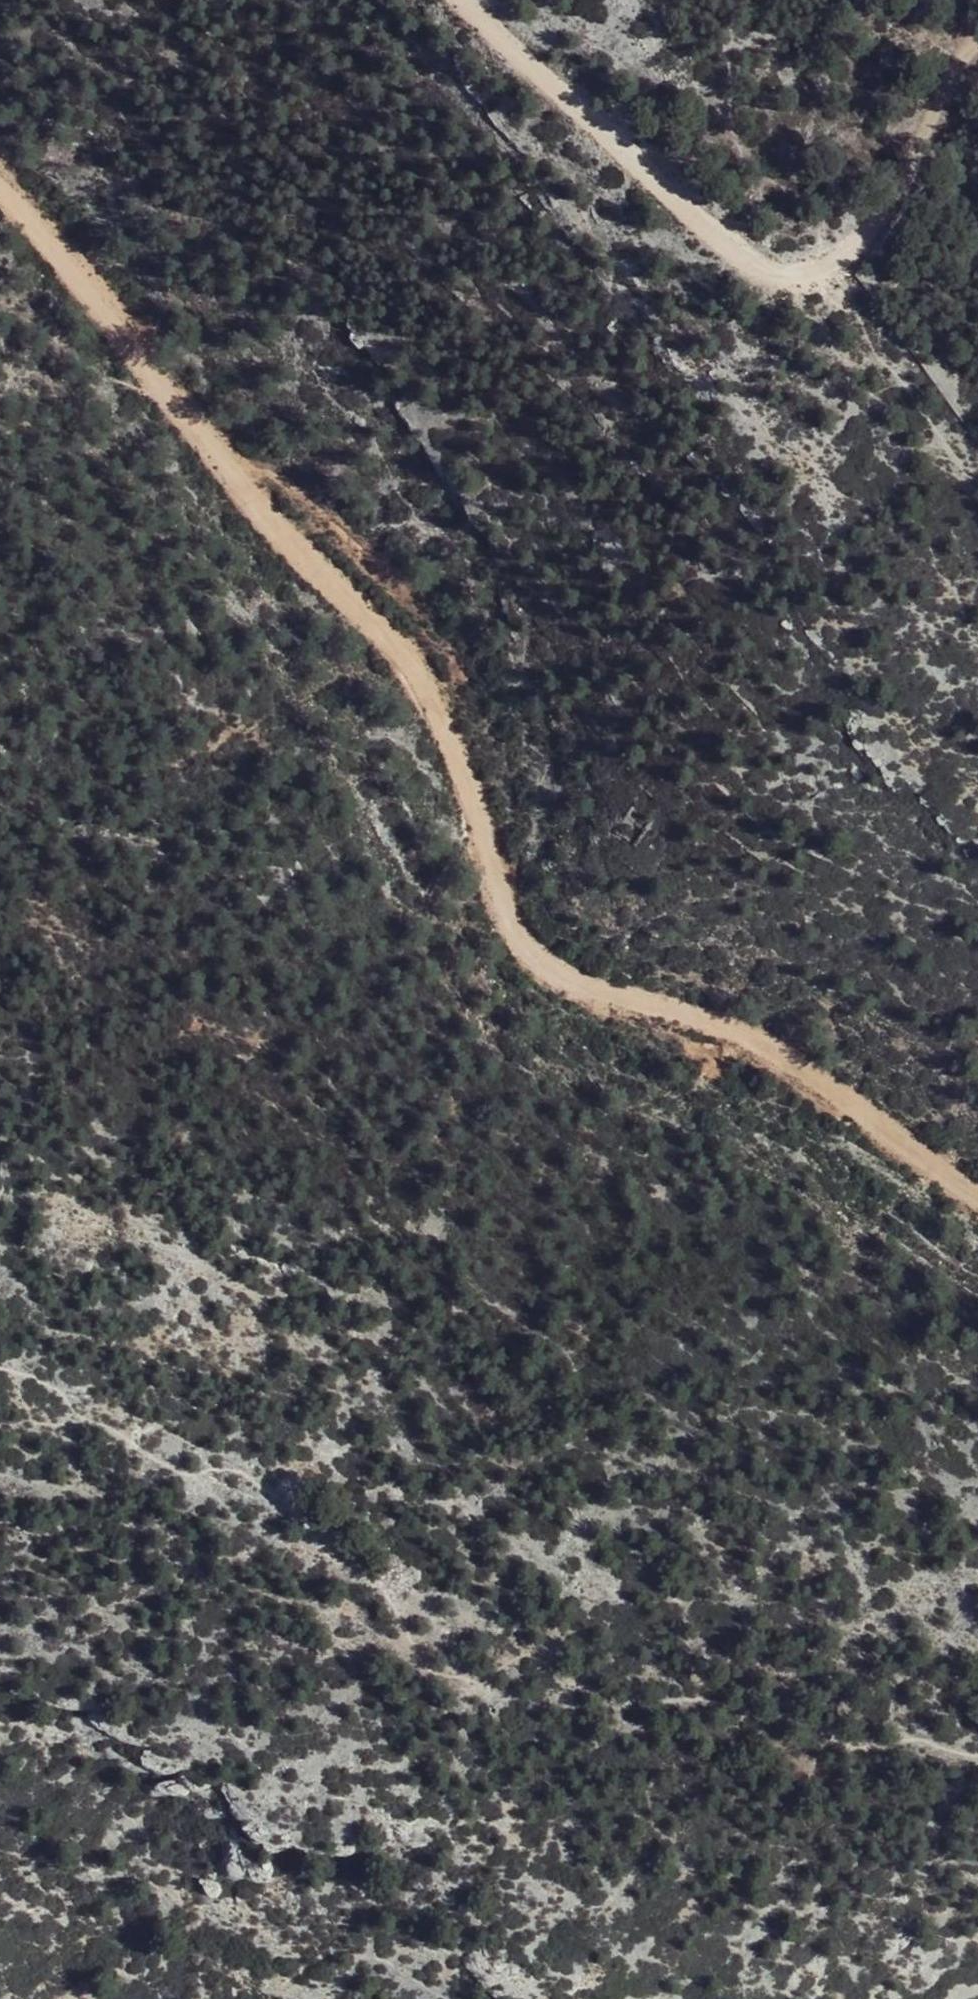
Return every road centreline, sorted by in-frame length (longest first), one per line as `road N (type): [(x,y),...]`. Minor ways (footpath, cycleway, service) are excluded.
road 1 (track): [(977,1198),(743,1034),(559,981),(511,928),(421,672),(264,518),(0,178)]
road 2 (track): [(469,0),(731,248),(779,276),(821,272),(861,247),(927,114),(977,37)]

